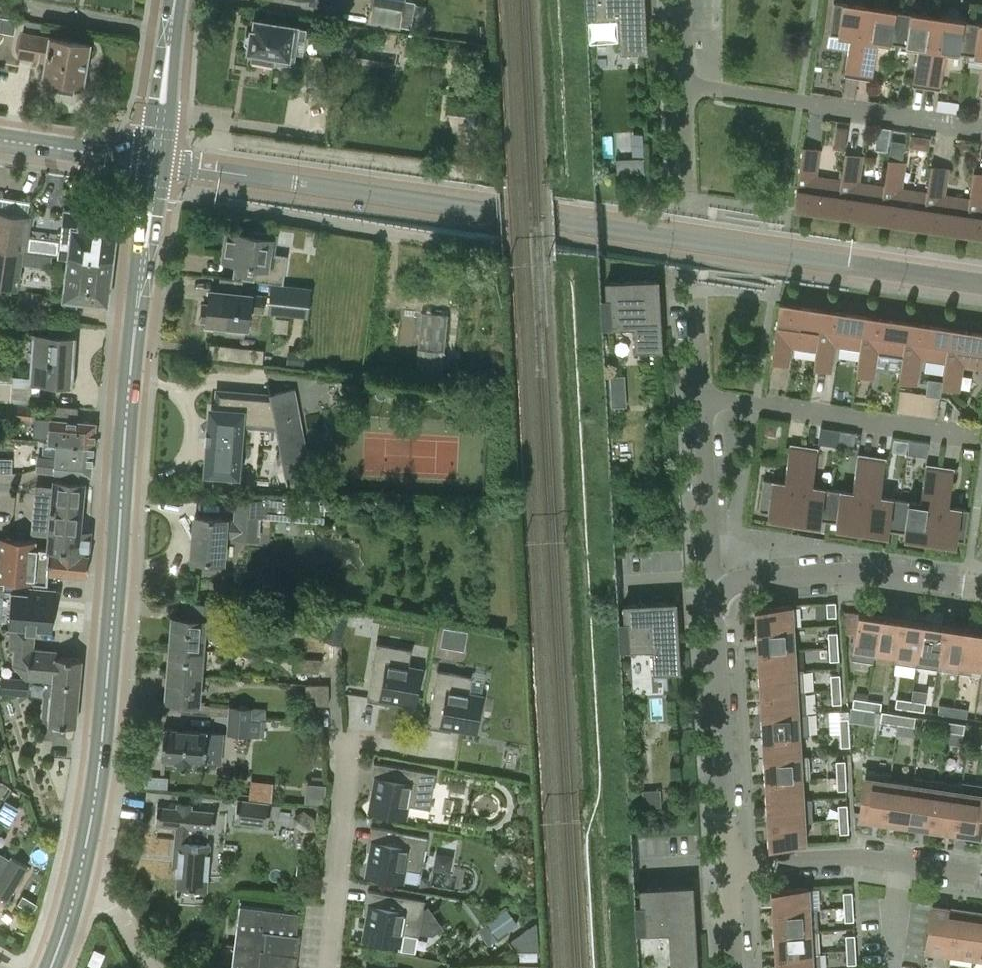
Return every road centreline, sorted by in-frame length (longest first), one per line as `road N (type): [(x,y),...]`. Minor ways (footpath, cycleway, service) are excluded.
road 1 (residential): [(981,282),(156,163)]
road 2 (secondary): [(156,163),(133,336),(100,756),(79,879)]
road 3 (residential): [(981,127),(685,86)]
road 4 (residential): [(328,967),(355,745),(416,755)]
road 5 (residential): [(726,864),(713,583)]
road 6 (residential): [(981,441),(704,399)]
road 7 (residential): [(981,588),(893,574),(713,583)]
road 8 (residential): [(981,876),(860,858),(726,864)]
road 9 (residential): [(713,583),(704,399)]
road 10 (secondary): [(156,163),(178,0)]
road 11 (tertiary): [(0,140),(156,163)]

